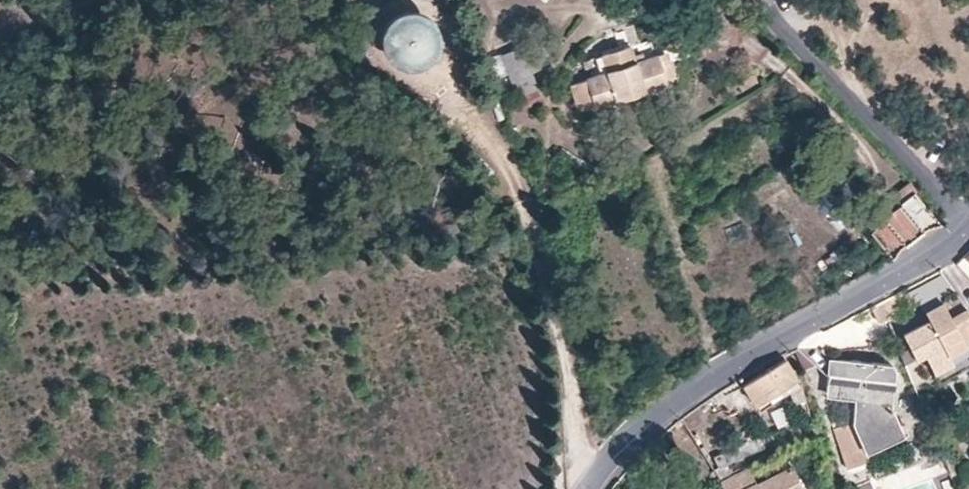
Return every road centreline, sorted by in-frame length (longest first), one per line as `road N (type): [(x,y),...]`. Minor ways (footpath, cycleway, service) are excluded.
road 1 (residential): [(586,488),(666,405),(968,225)]

